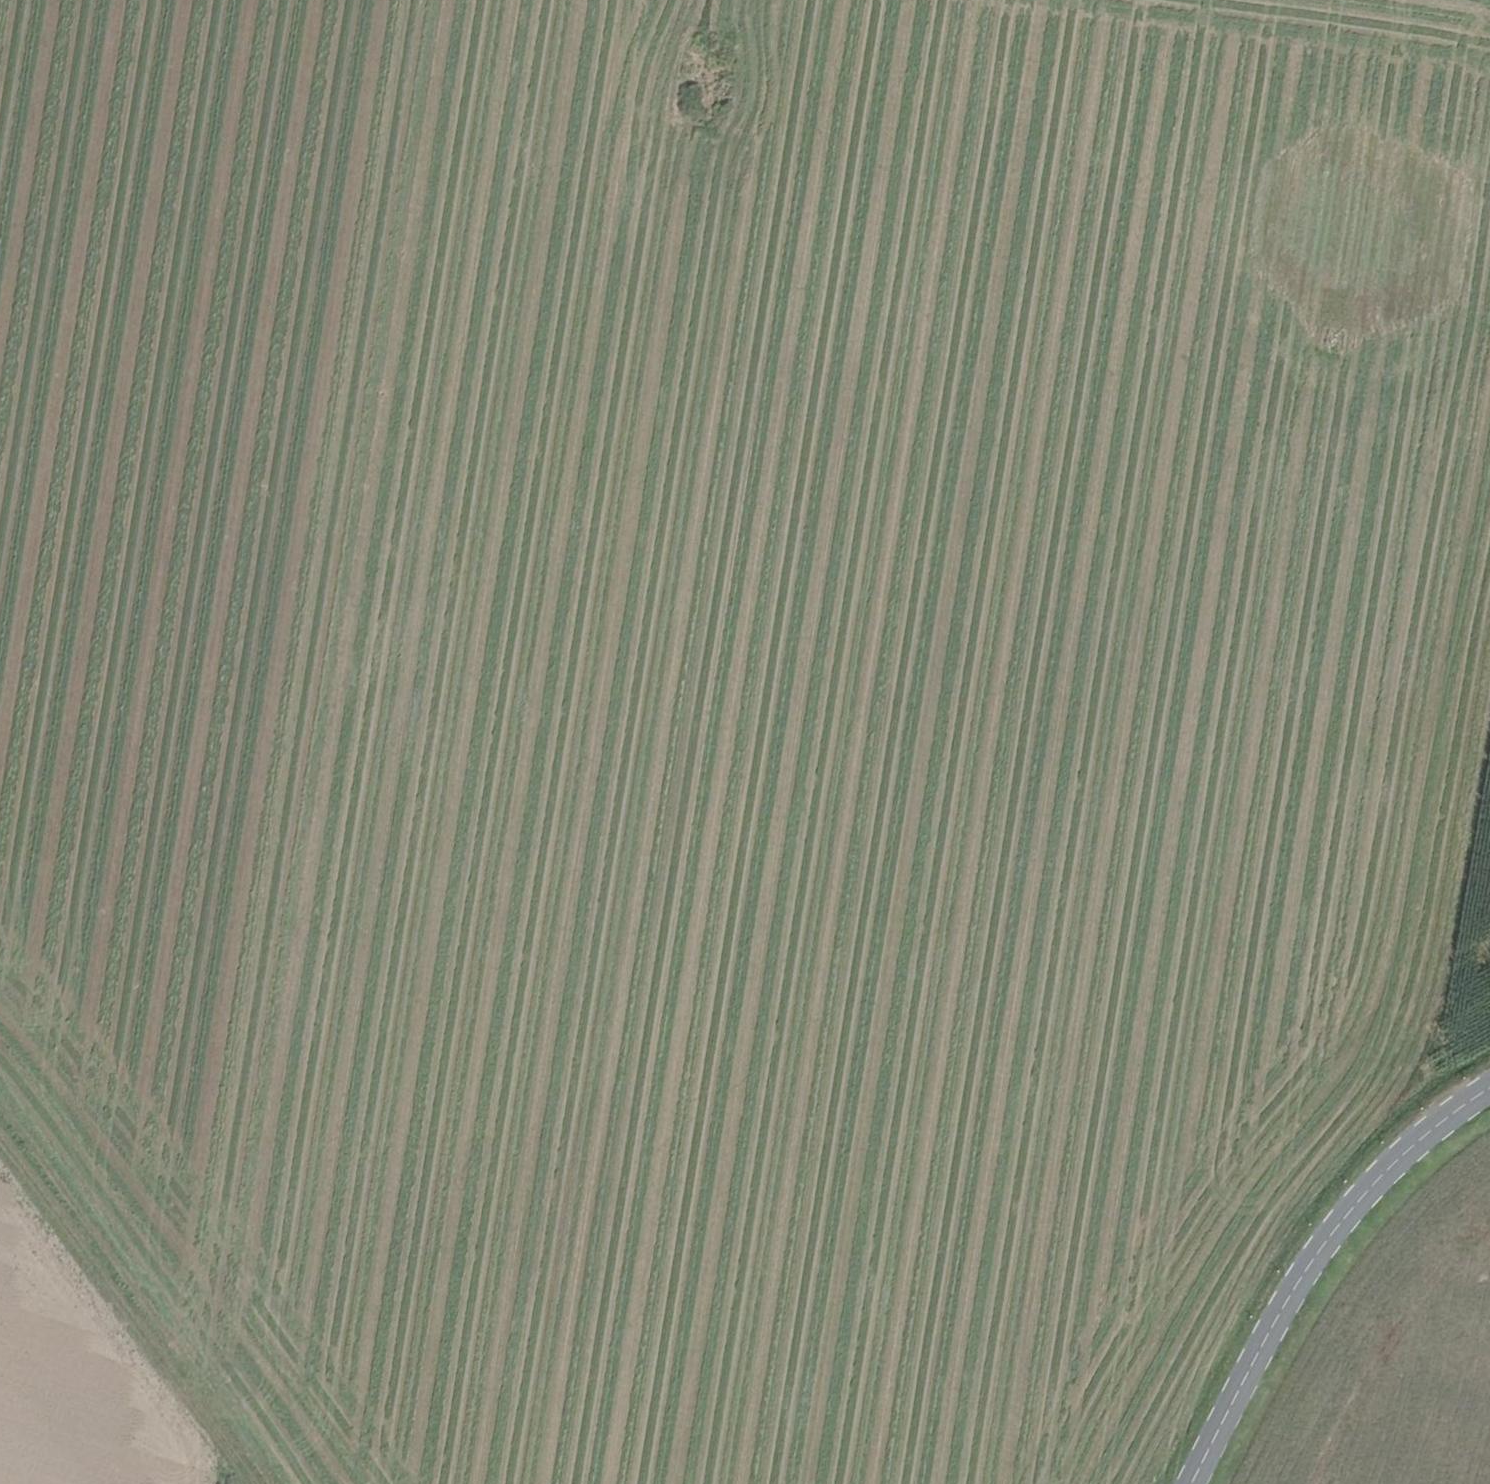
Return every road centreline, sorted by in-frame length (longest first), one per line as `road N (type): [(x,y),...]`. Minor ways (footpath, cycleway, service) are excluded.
road 1 (secondary): [(1184,1483),(1257,1337),(1366,1177),(1444,1107),(1489,1080)]
road 2 (track): [(241,1483),(0,1161)]

